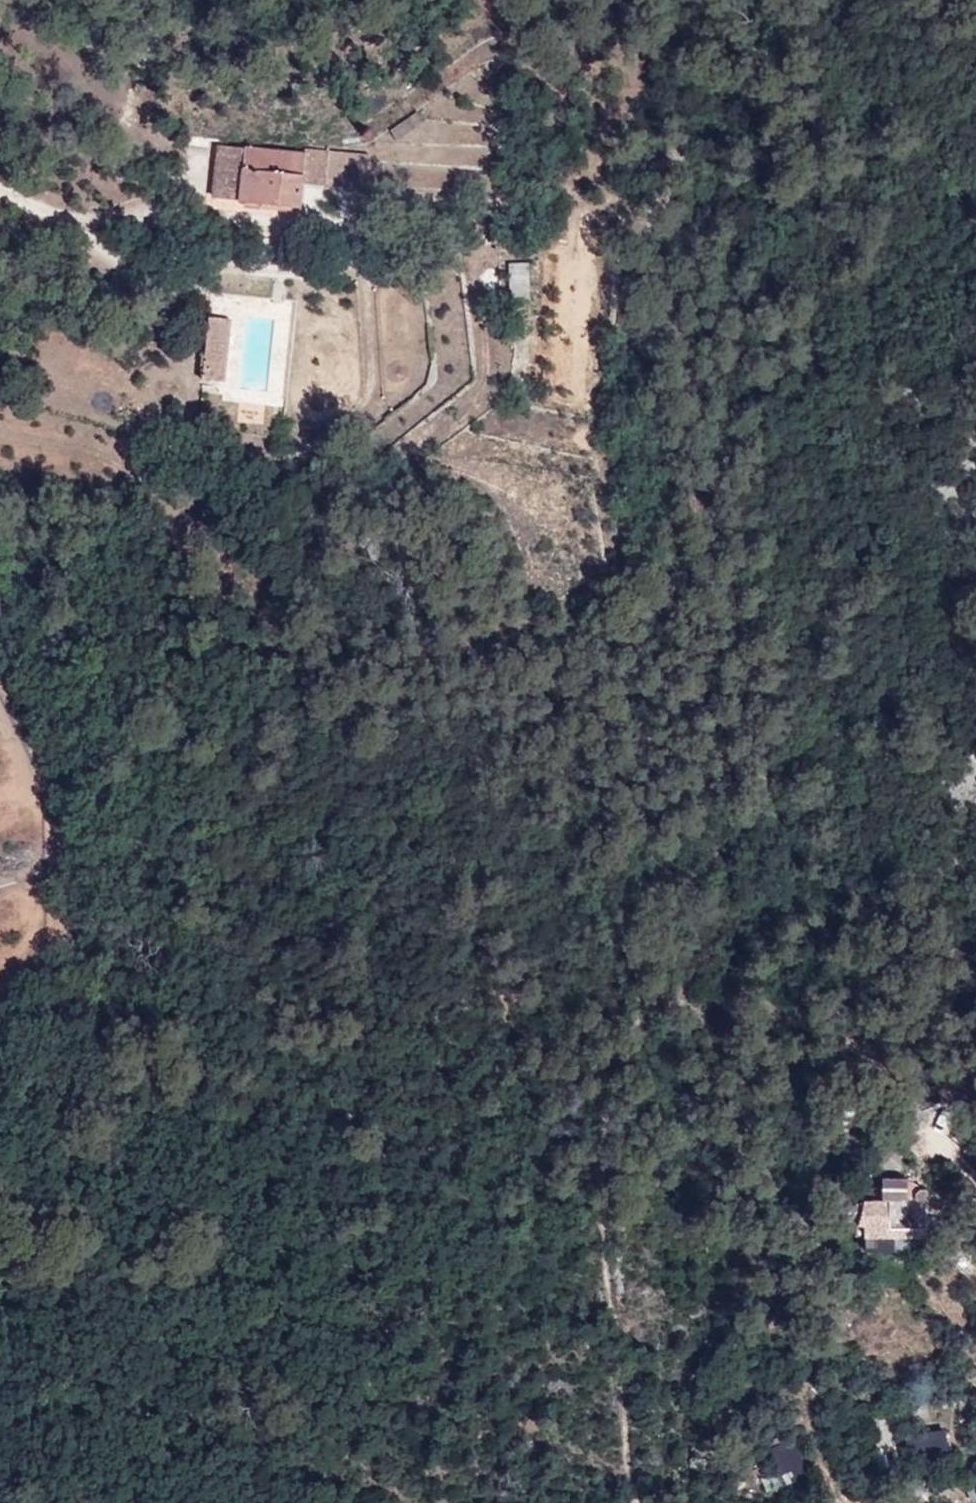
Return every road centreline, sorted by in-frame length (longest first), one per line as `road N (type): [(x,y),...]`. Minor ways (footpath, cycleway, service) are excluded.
road 1 (track): [(975,227),(863,297),(794,433),(843,618),(801,721),(621,1032),(608,1259),(630,1502)]
road 2 (track): [(975,1179),(911,1125),(919,1119),(973,1141)]

